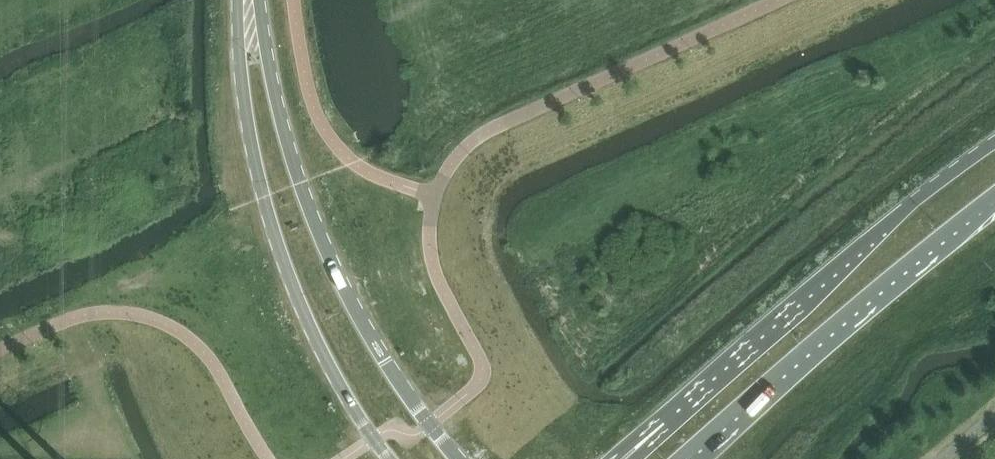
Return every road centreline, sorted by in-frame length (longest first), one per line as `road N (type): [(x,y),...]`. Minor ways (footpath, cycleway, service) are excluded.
road 1 (tertiary): [(461,458),(390,367),(355,304),(308,205),(249,11)]
road 2 (tertiary): [(249,11),(240,71),(272,226),(311,325),(392,458)]
road 3 (primary): [(994,143),(867,240),(650,437)]
road 4 (primary): [(693,458),(994,199)]

